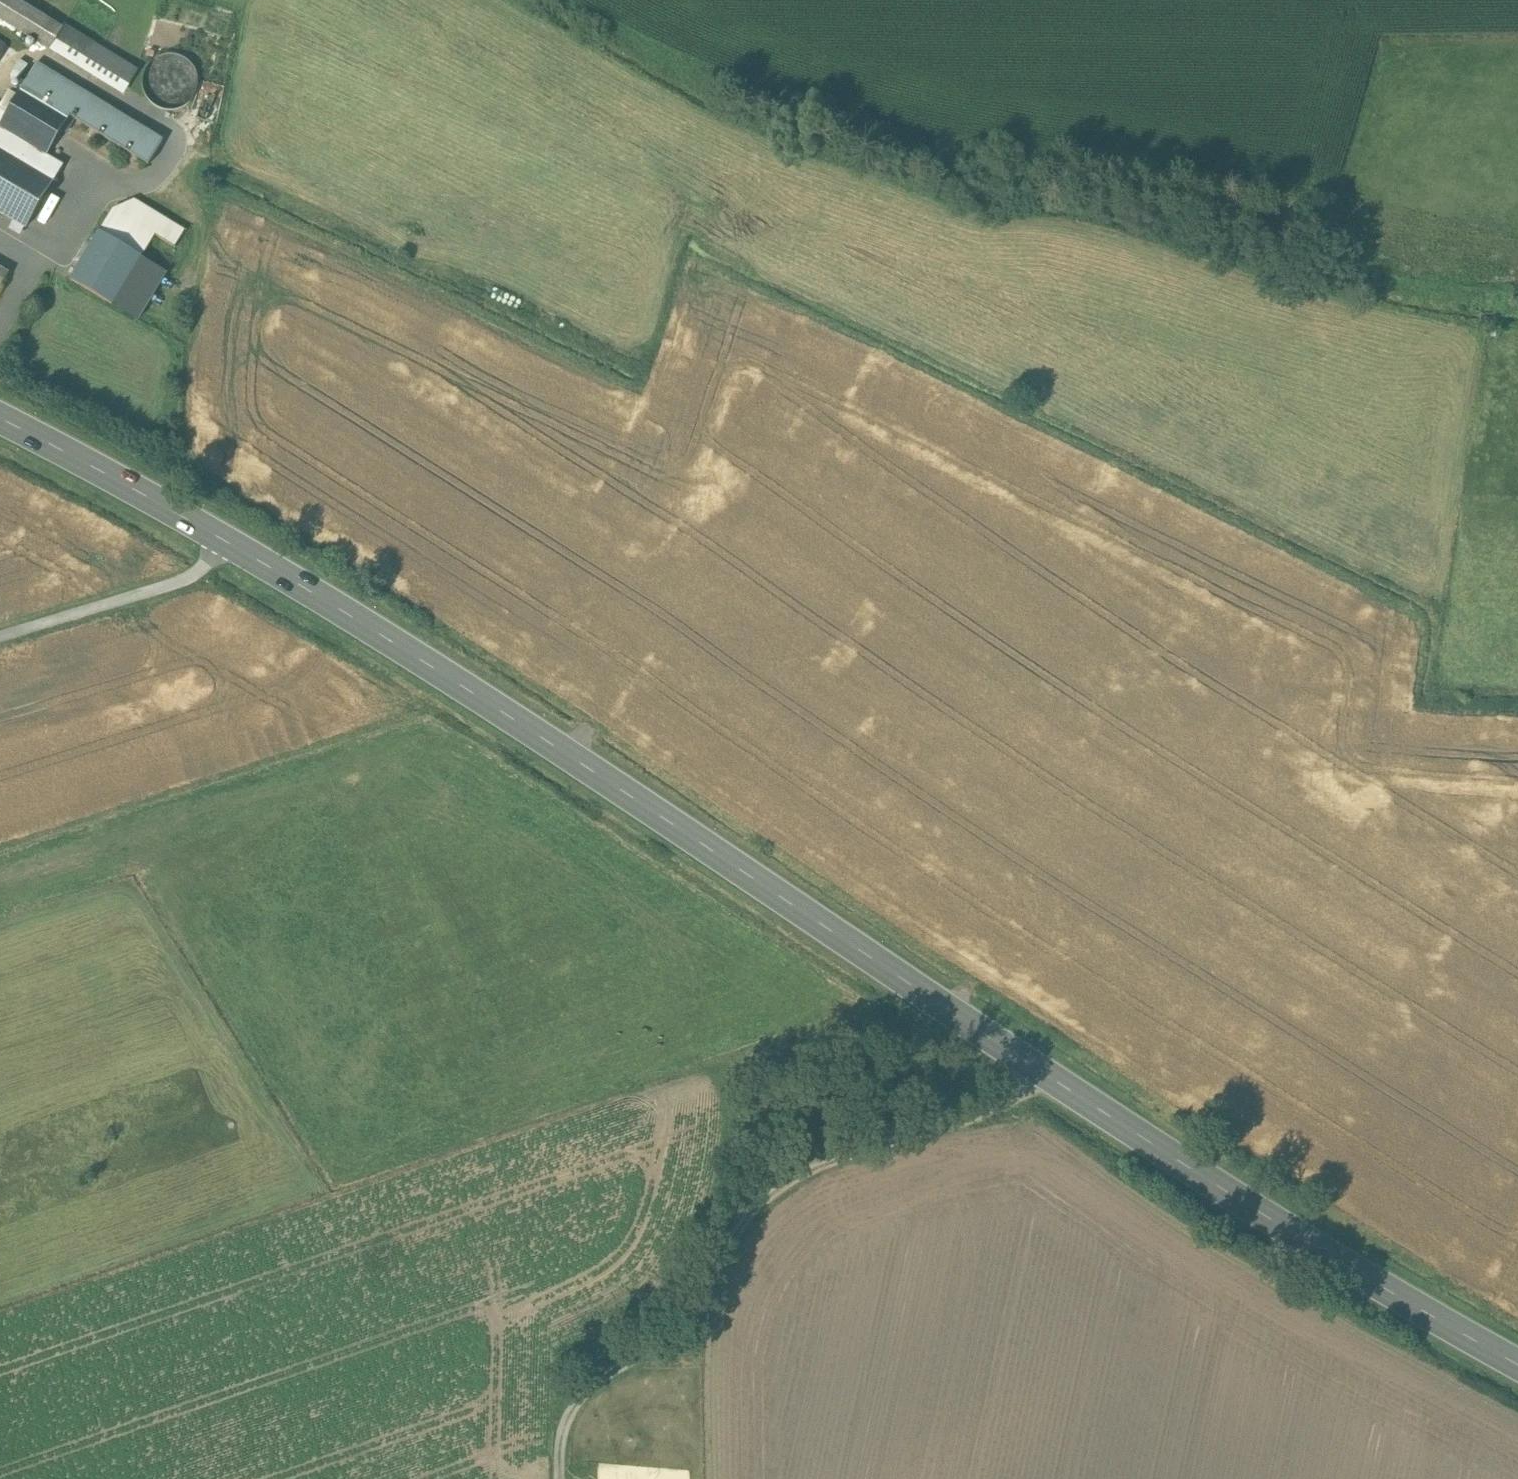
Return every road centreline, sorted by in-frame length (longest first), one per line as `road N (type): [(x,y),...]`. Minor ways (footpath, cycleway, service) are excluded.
road 1 (secondary): [(1517,1366),(1228,1195),(507,714),(119,481),(0,421)]
road 2 (track): [(1043,1073),(988,1112),(815,1169),(755,1208),(682,1331),(613,1372),(572,1410),(560,1478)]

